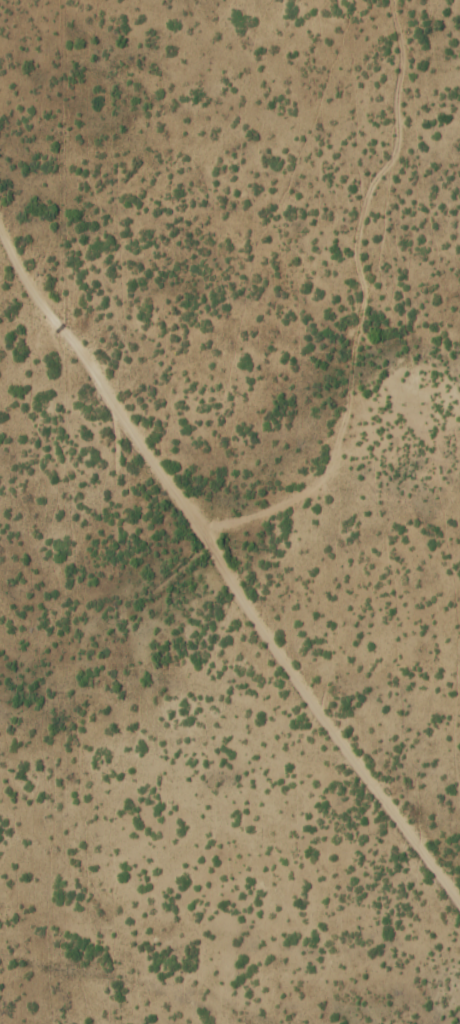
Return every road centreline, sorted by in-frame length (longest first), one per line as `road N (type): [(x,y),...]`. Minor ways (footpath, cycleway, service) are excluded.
road 1 (residential): [(459,900),(281,653),(0,225)]

